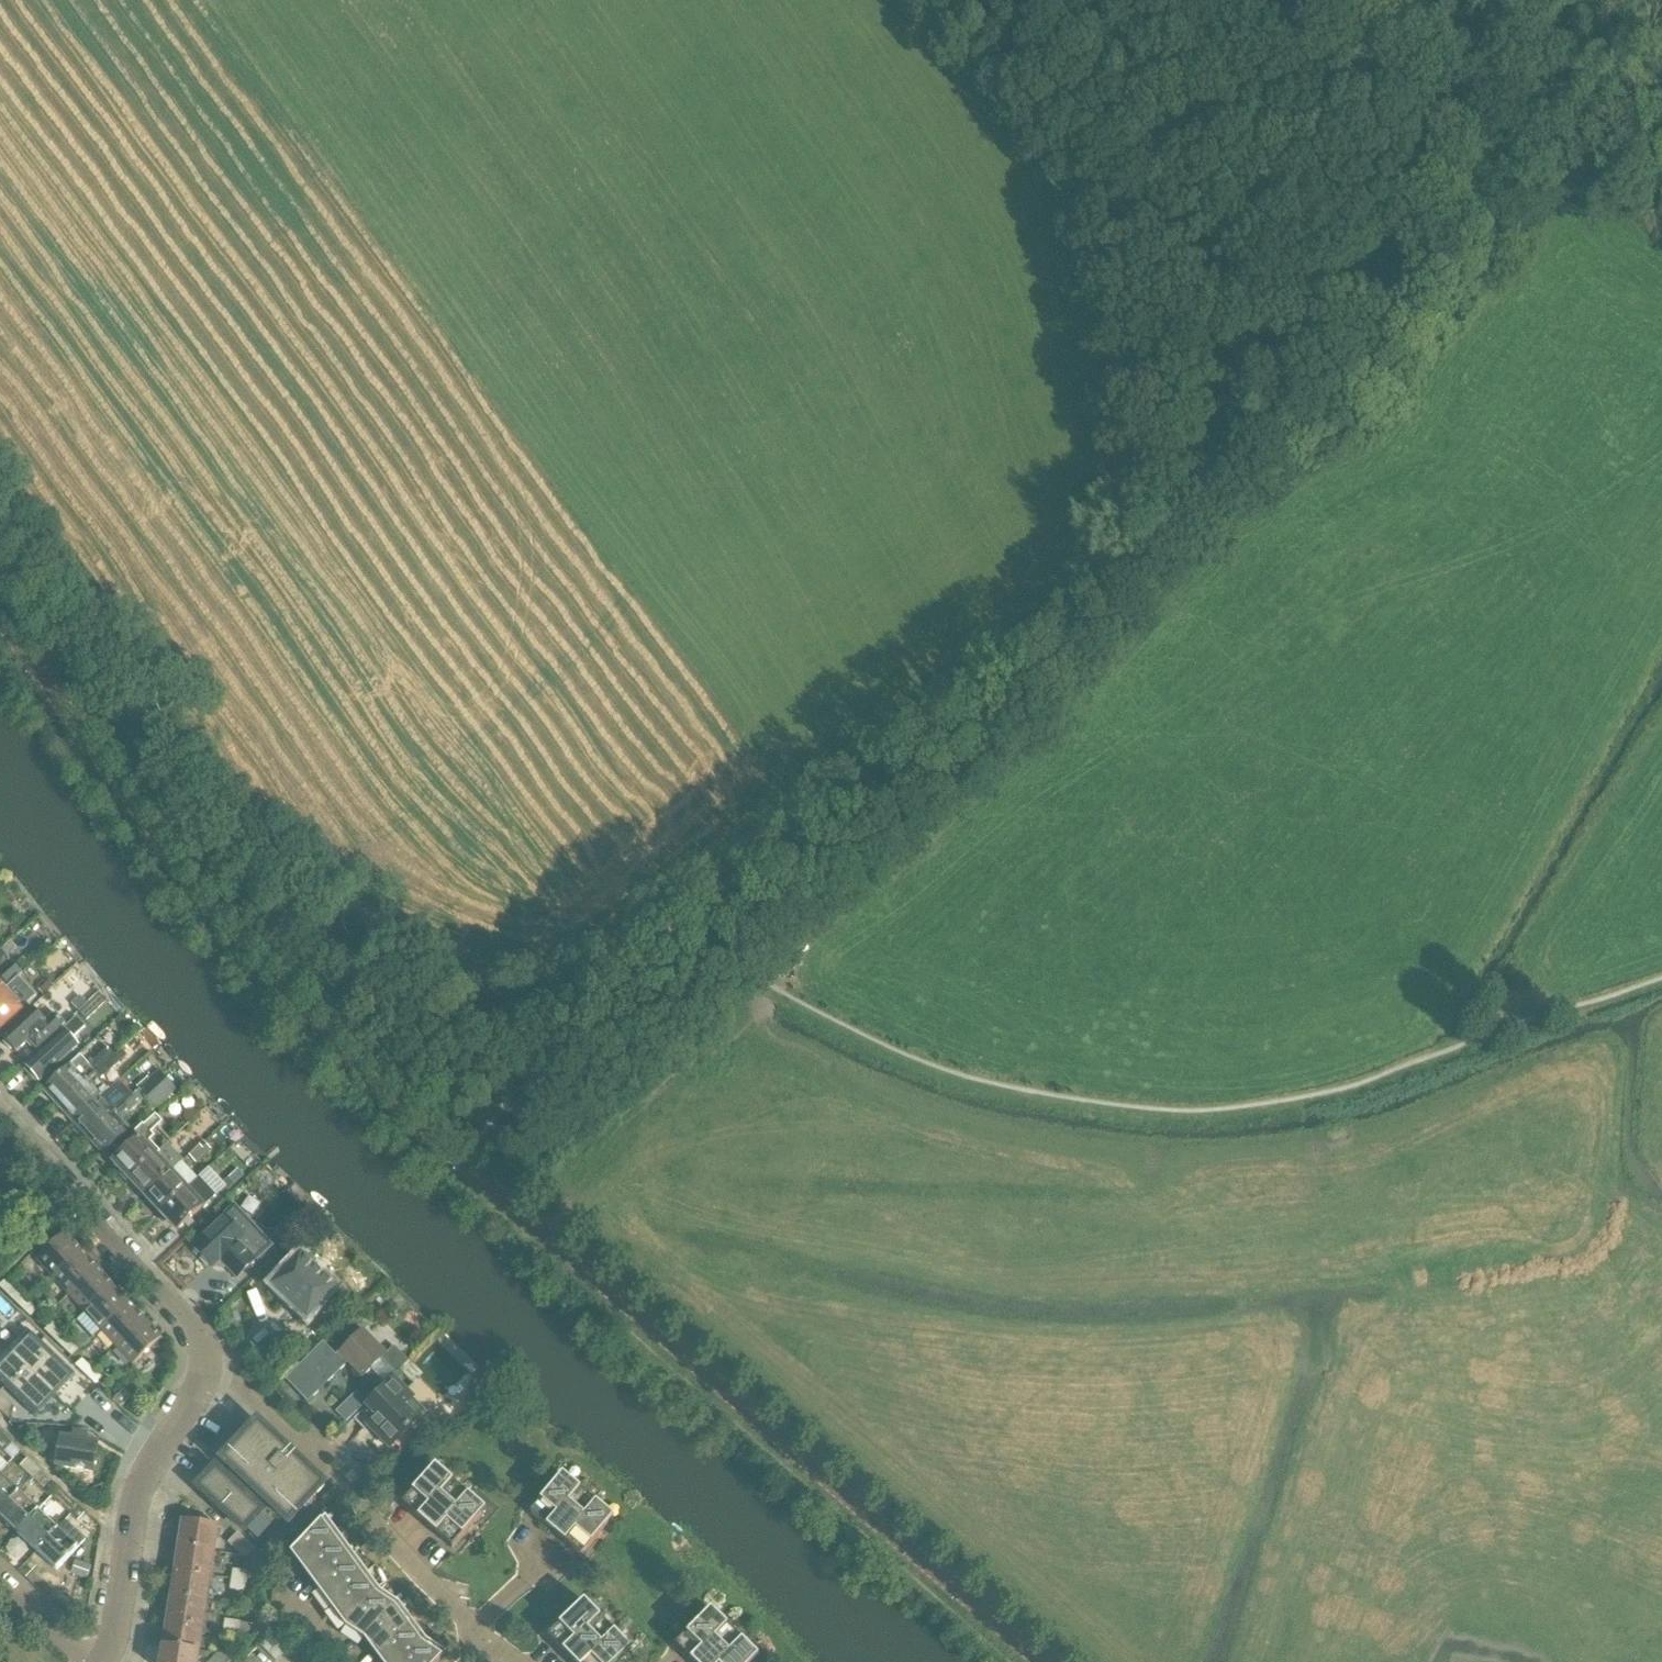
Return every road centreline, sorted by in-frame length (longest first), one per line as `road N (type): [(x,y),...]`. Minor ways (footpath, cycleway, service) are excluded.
road 1 (tertiary): [(1037,1661),(343,1055),(220,921),(0,620)]
road 2 (residential): [(100,1661),(113,1647),(151,1464),(193,1400),(205,1365),(197,1333),(0,1121)]
road 3 (residential): [(485,1645),(349,1494)]
road 4 (residential): [(90,1661),(0,1576)]

